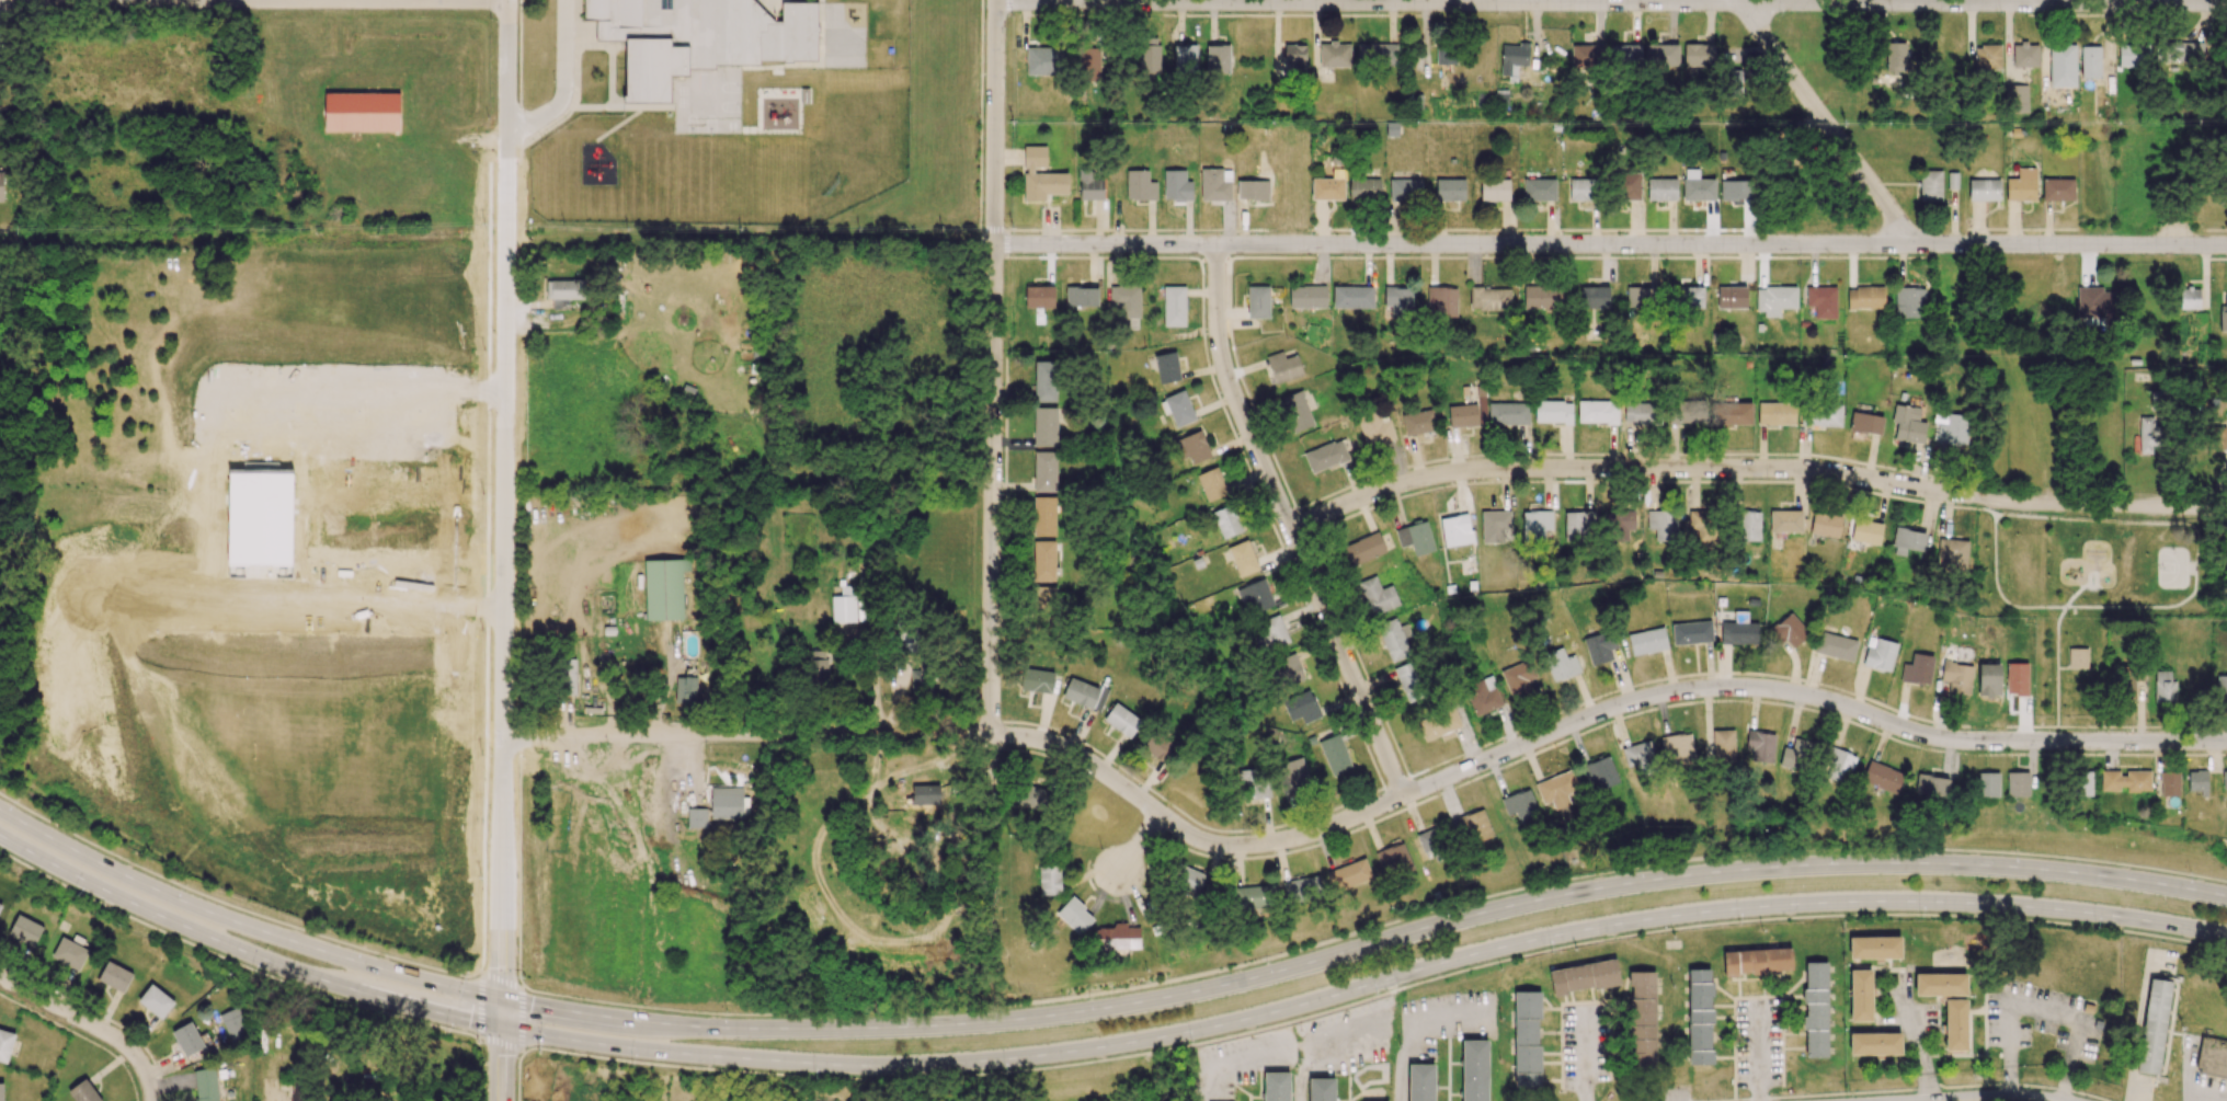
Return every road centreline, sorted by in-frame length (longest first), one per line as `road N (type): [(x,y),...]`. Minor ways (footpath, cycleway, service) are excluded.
road 1 (primary): [(0,836),(141,909),(377,997),(590,1043),(847,1066),(968,1064),(1150,1041),(1546,937),(1759,906),(1989,905),(2226,936)]
road 2 (primary): [(2226,896),(1983,865),(1717,872),(1487,911),(1146,1002),(937,1027),(729,1029),(574,1013),(378,968),(179,902),(0,811)]
road 3 (residential): [(507,736),(891,731),(1027,737),(1060,746),(1186,833),(1226,846),(1310,834),(1611,707),(1699,688),(1798,693),(1944,738),(2226,741)]
road 4 (residential): [(2226,244),(994,244)]
road 5 (residential): [(2226,4),(996,1)]
road 6 (residential): [(2226,507),(1969,496),(1797,468),(1489,469),(1402,483),(1289,528)]
road 7 (residential): [(990,737),(996,0)]
road 8 (residential): [(1403,795),(1230,388),(1217,331),(1217,244)]
road 9 (residential): [(507,736),(509,153)]
road 10 (residential): [(506,1),(124,0)]
road 11 (residential): [(1907,243),(1737,0)]
road 12 (residential): [(502,1000),(507,736)]
road 13 (residential): [(148,1085),(136,1058),(112,1036),(0,979)]
road 14 (residential): [(509,153),(506,0)]
road 15 (track): [(363,233),(511,232)]

